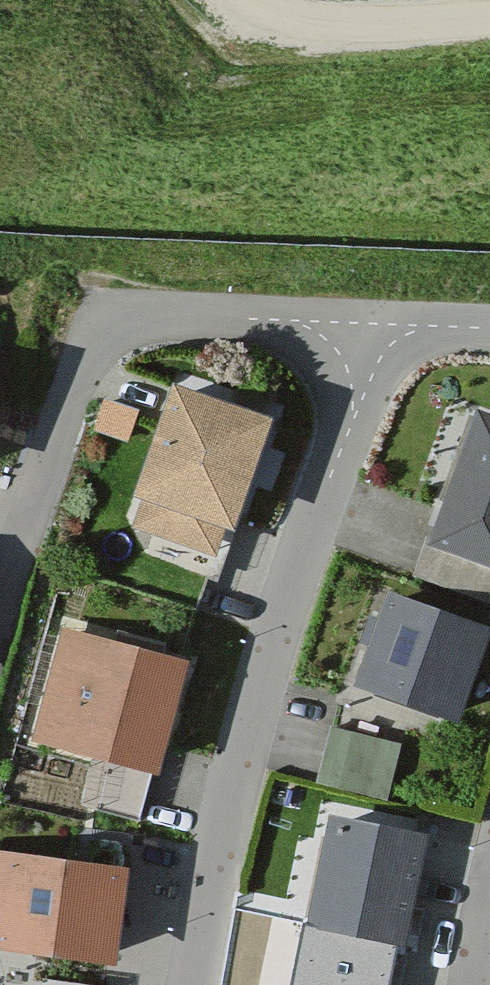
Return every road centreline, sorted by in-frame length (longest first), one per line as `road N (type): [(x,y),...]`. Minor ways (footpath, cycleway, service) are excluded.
road 1 (residential): [(356,331),(225,825),(198,984)]
road 2 (residential): [(356,331),(93,313),(0,610)]
road 3 (residential): [(489,345),(356,331)]

